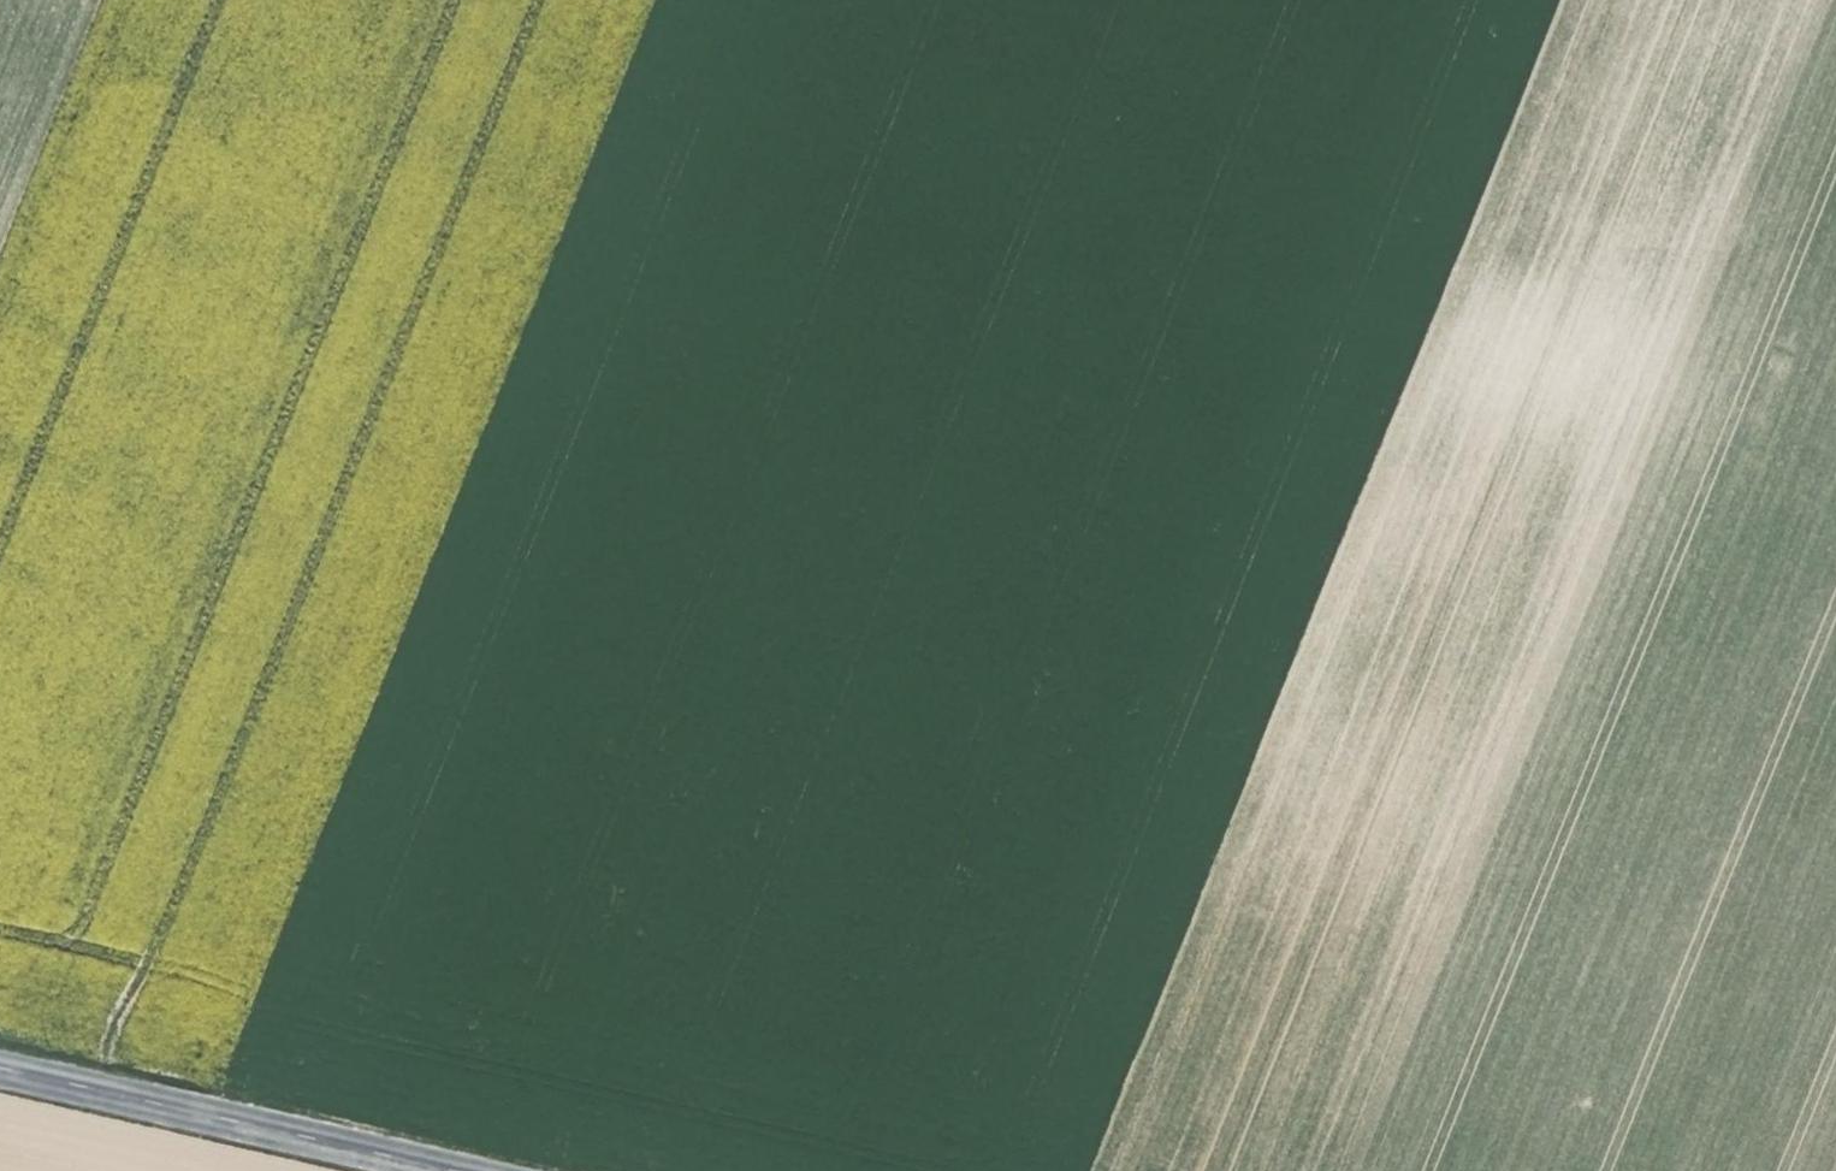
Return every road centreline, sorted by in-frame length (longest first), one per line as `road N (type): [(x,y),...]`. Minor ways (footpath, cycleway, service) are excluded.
road 1 (tertiary): [(0,1071),(442,1170)]

